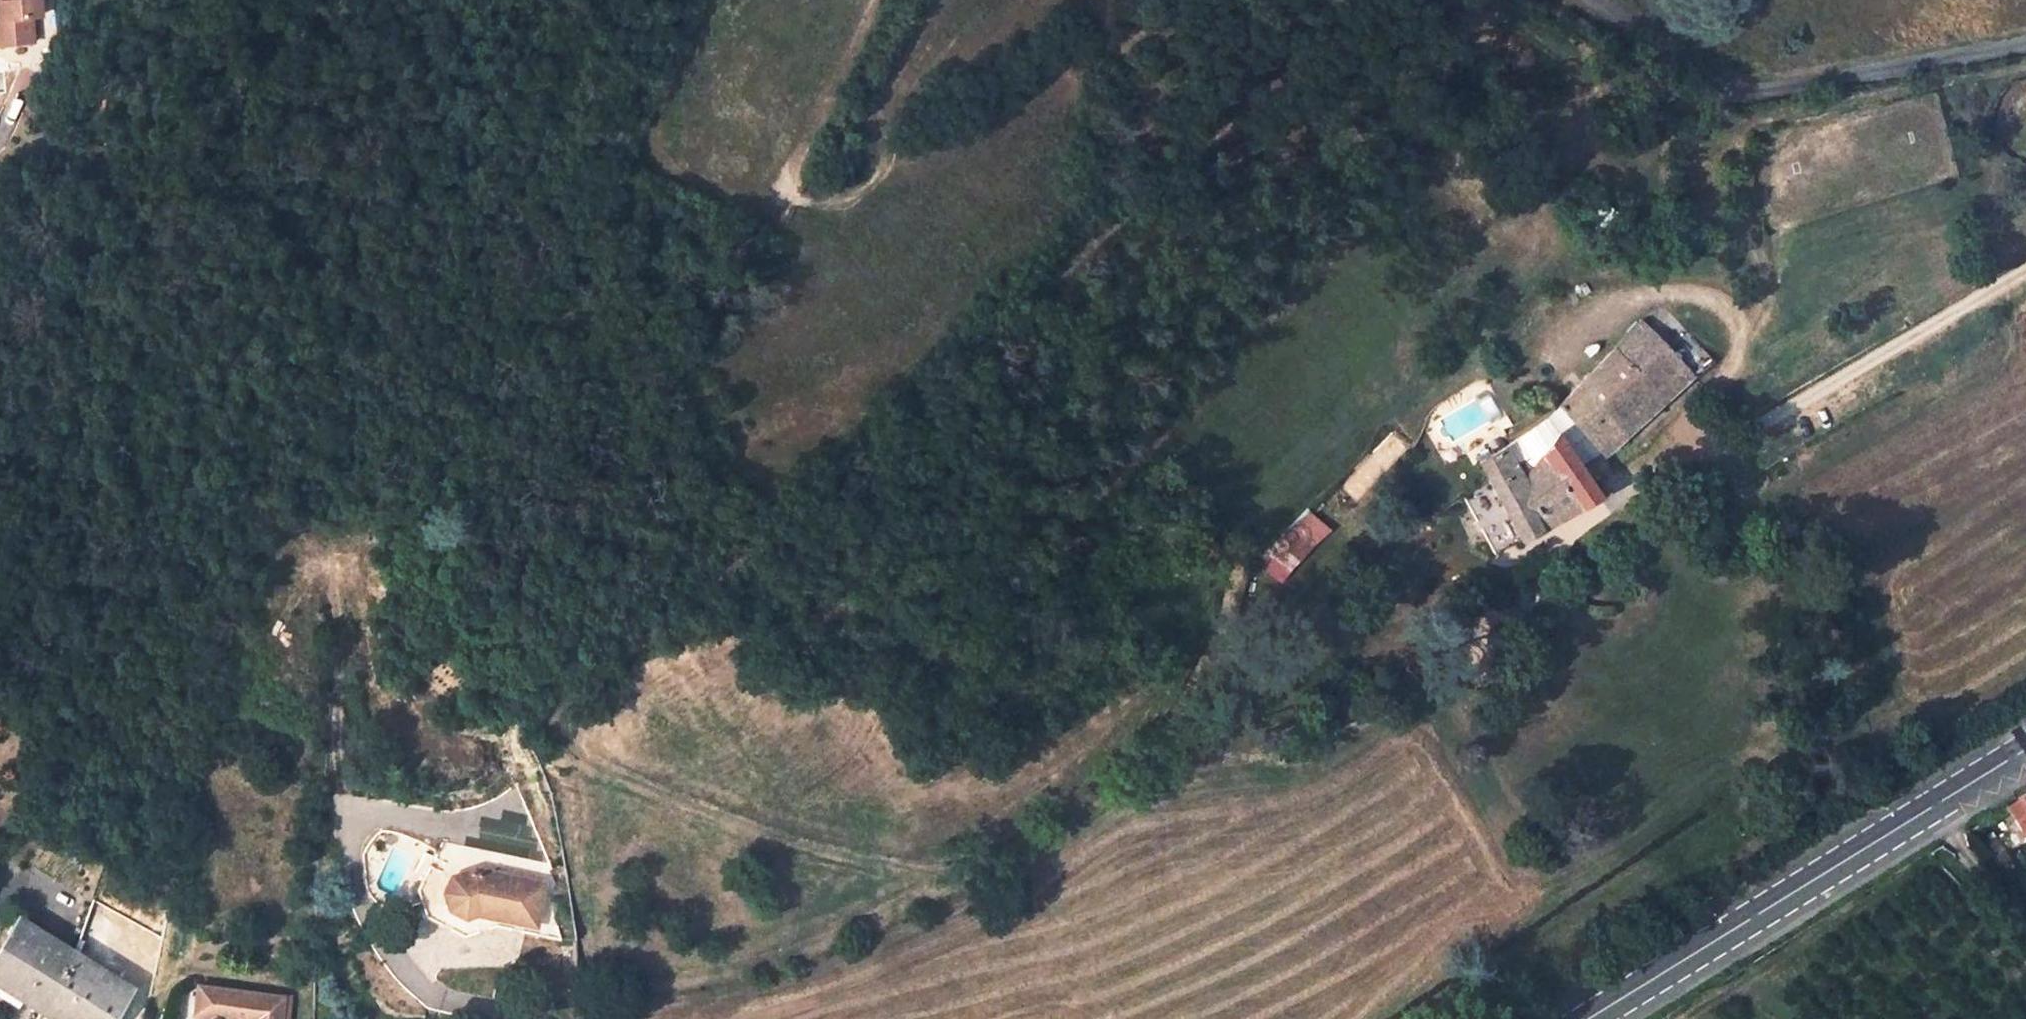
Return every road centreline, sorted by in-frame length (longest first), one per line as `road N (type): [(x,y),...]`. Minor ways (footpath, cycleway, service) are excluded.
road 1 (primary): [(2025,736),(1570,1018)]
road 2 (primary): [(1606,1018),(2025,761)]

